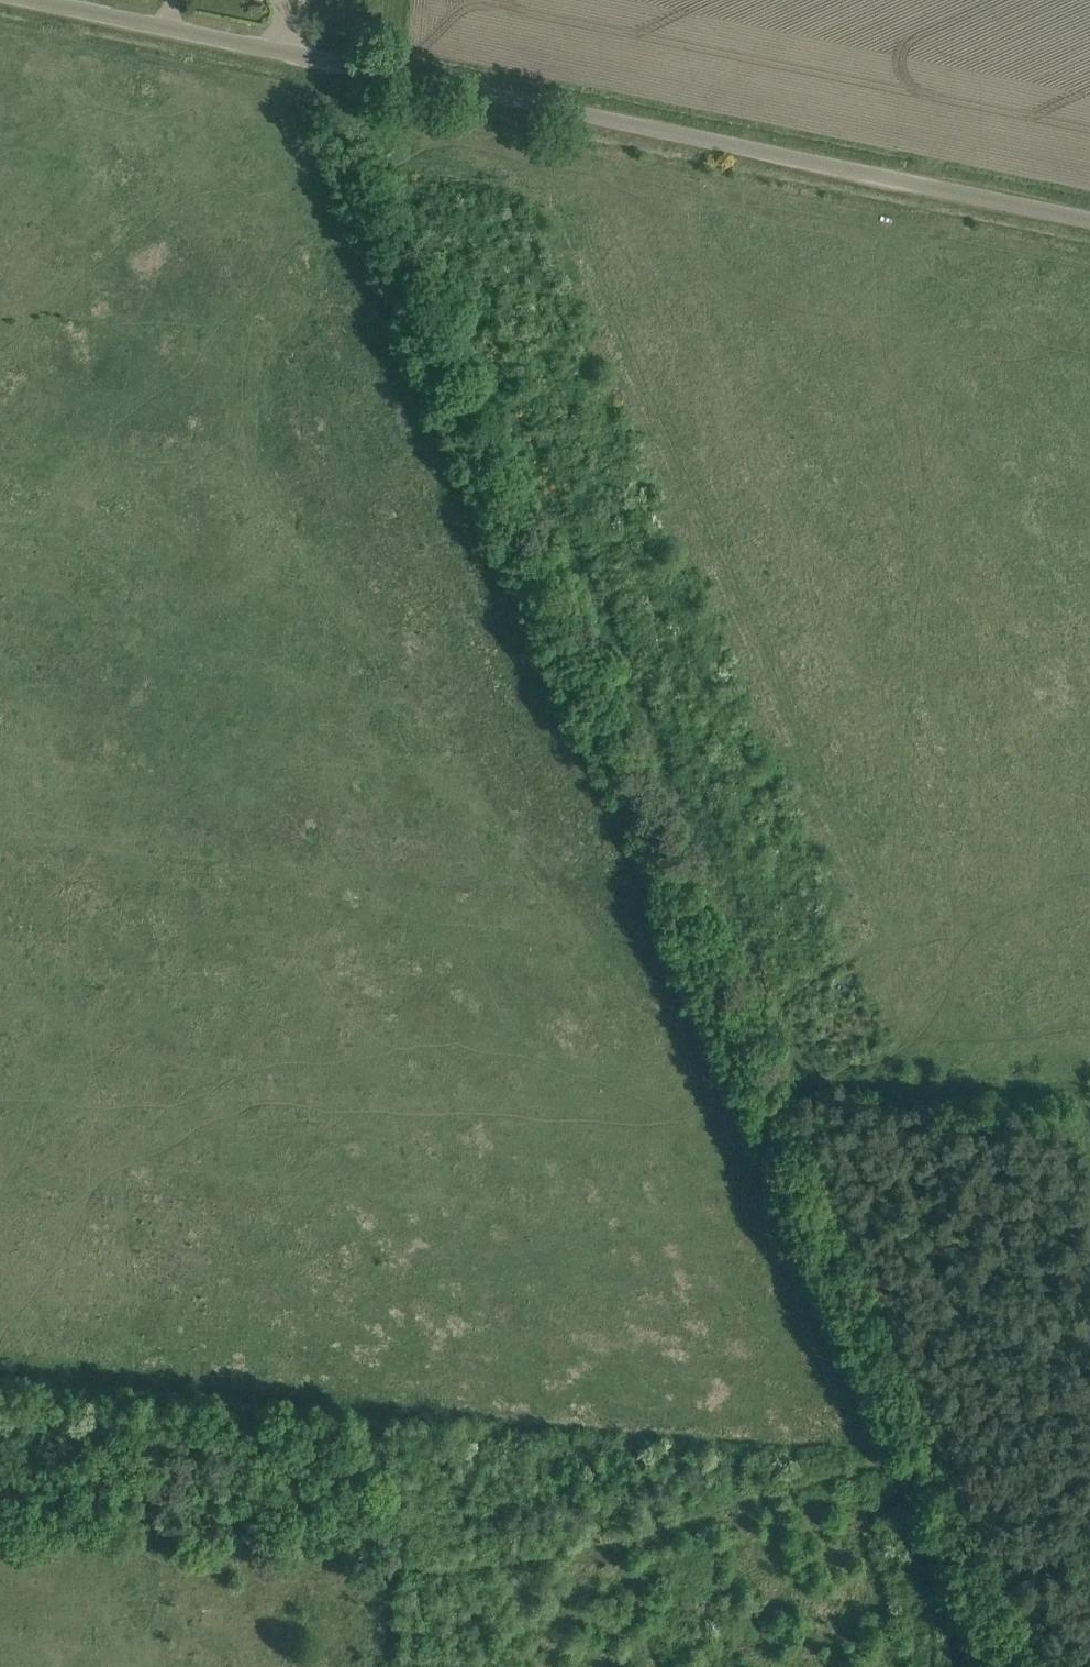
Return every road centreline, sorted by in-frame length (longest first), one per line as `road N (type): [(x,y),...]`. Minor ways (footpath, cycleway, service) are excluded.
road 1 (unclassified): [(1089,218),(37,0)]

